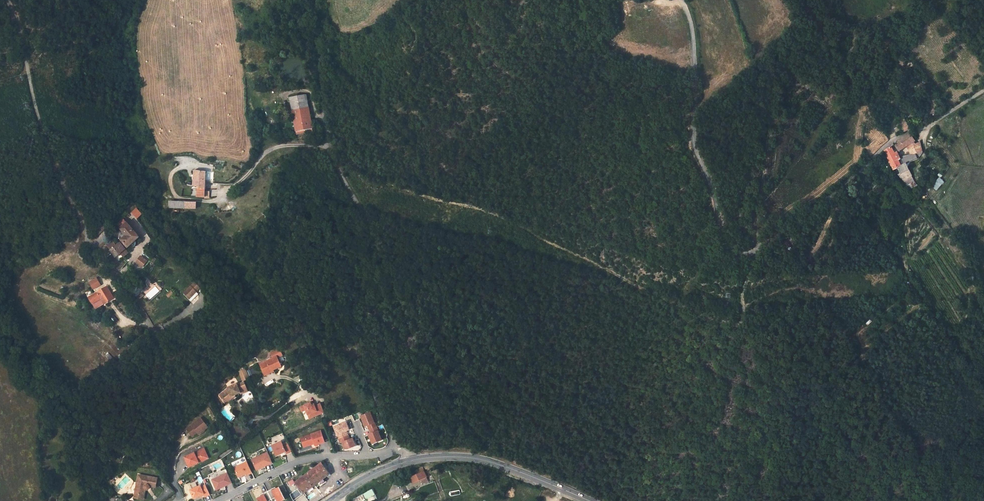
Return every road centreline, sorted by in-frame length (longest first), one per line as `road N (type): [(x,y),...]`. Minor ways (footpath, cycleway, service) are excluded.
road 1 (unclassified): [(314,0),(328,148),(412,329),(408,341),(372,306),(358,302),(350,310),(361,364),(409,464)]
road 2 (unclassified): [(679,0),(691,39),(687,142),(713,234),(732,254),(786,228),(896,138),(983,90)]
road 3 (track): [(732,254),(735,301),(652,291),(481,209),(398,188),(328,148)]
road 4 (unclassified): [(11,0),(37,103),(94,250),(118,272),(170,360)]
road 5 (secondary): [(409,464),(483,461),(589,500)]
road 6 (track): [(350,346),(283,334),(170,360)]

